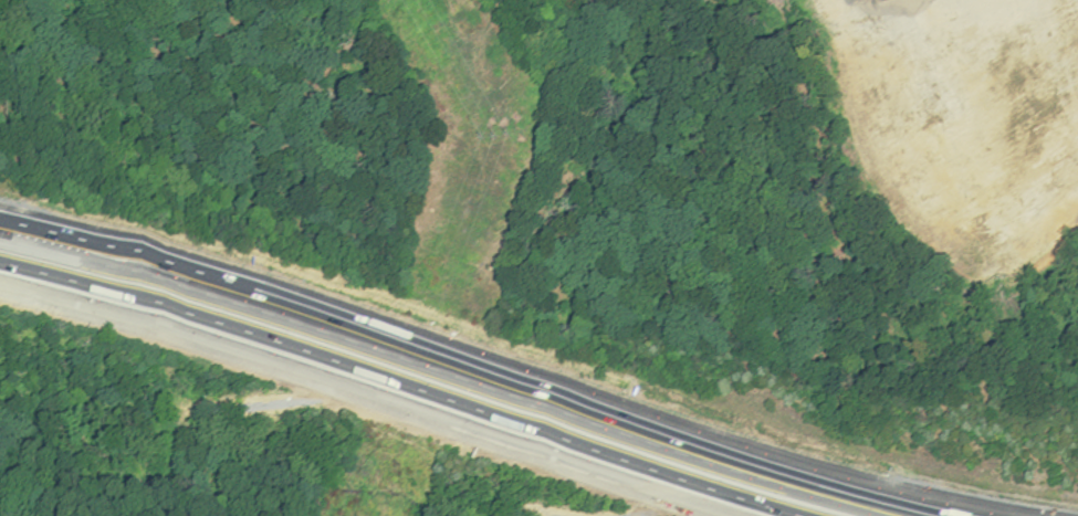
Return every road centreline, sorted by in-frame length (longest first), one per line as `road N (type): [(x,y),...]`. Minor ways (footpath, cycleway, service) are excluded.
road 1 (motorway): [(987,515),(838,482),(293,301),(0,221)]
road 2 (motorway): [(0,283),(279,361),(741,515)]

